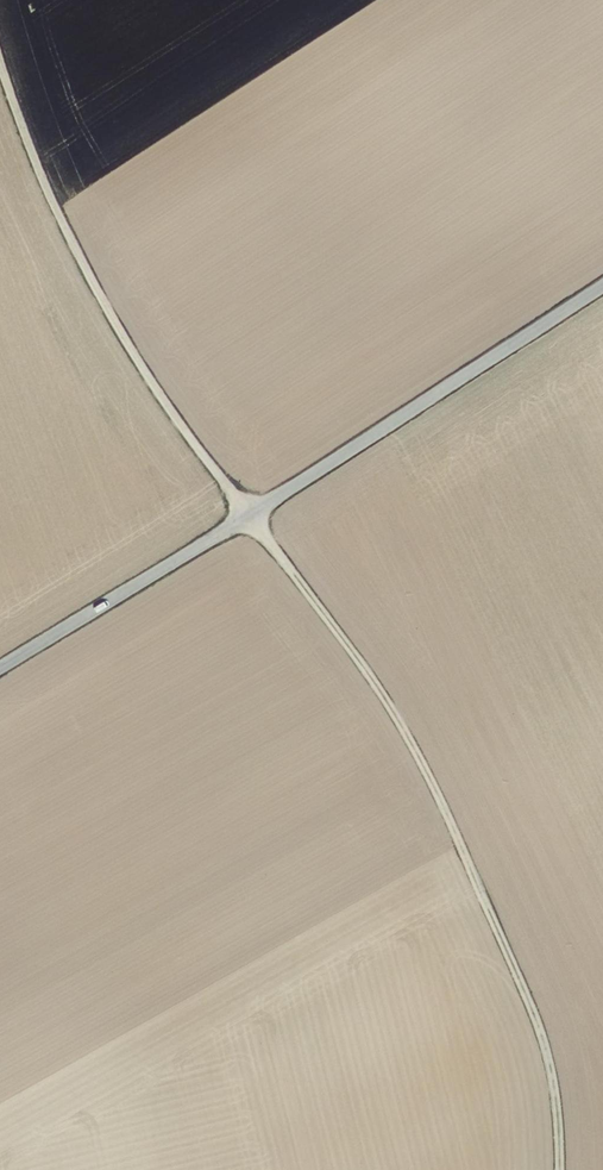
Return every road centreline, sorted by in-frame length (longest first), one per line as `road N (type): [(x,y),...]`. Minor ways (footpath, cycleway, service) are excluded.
road 1 (track): [(0,59),(55,208),(139,367),(379,685),(433,788),(530,1008),(556,1113),(557,1169)]
road 2 (unclassified): [(0,667),(602,284)]

